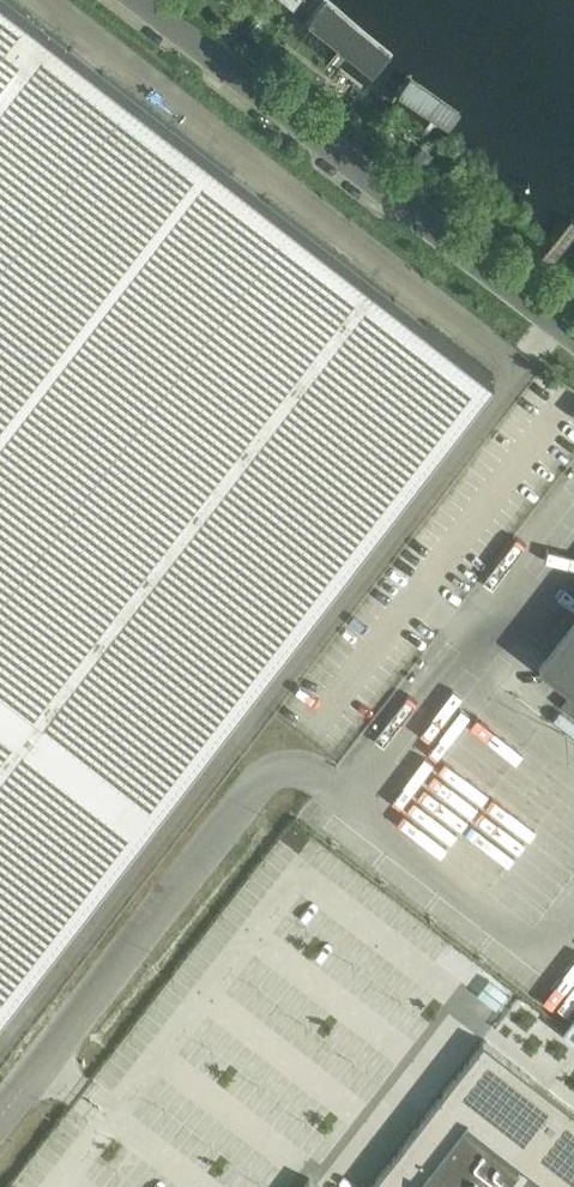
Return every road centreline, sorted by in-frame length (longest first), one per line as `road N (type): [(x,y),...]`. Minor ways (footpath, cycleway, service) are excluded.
road 1 (unclassified): [(573,333),(145,0)]
road 2 (unclassified): [(342,790),(300,766),(261,782),(0,1117)]

